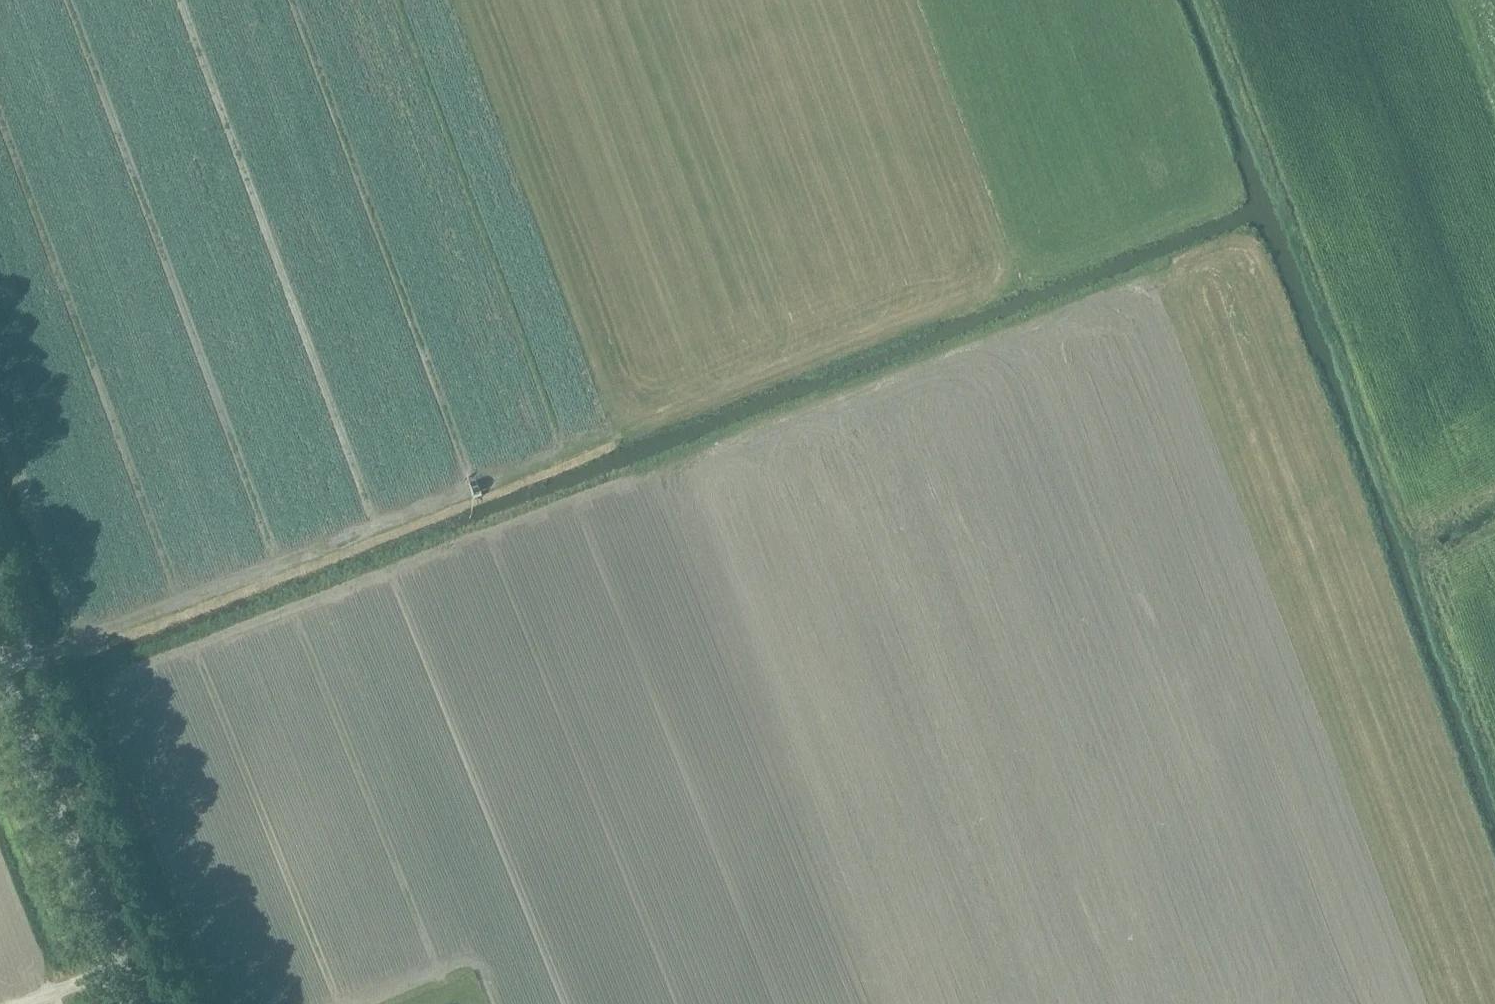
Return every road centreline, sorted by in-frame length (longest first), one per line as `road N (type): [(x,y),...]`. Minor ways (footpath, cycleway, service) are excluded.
road 1 (tertiary): [(134,1003),(0,668)]

